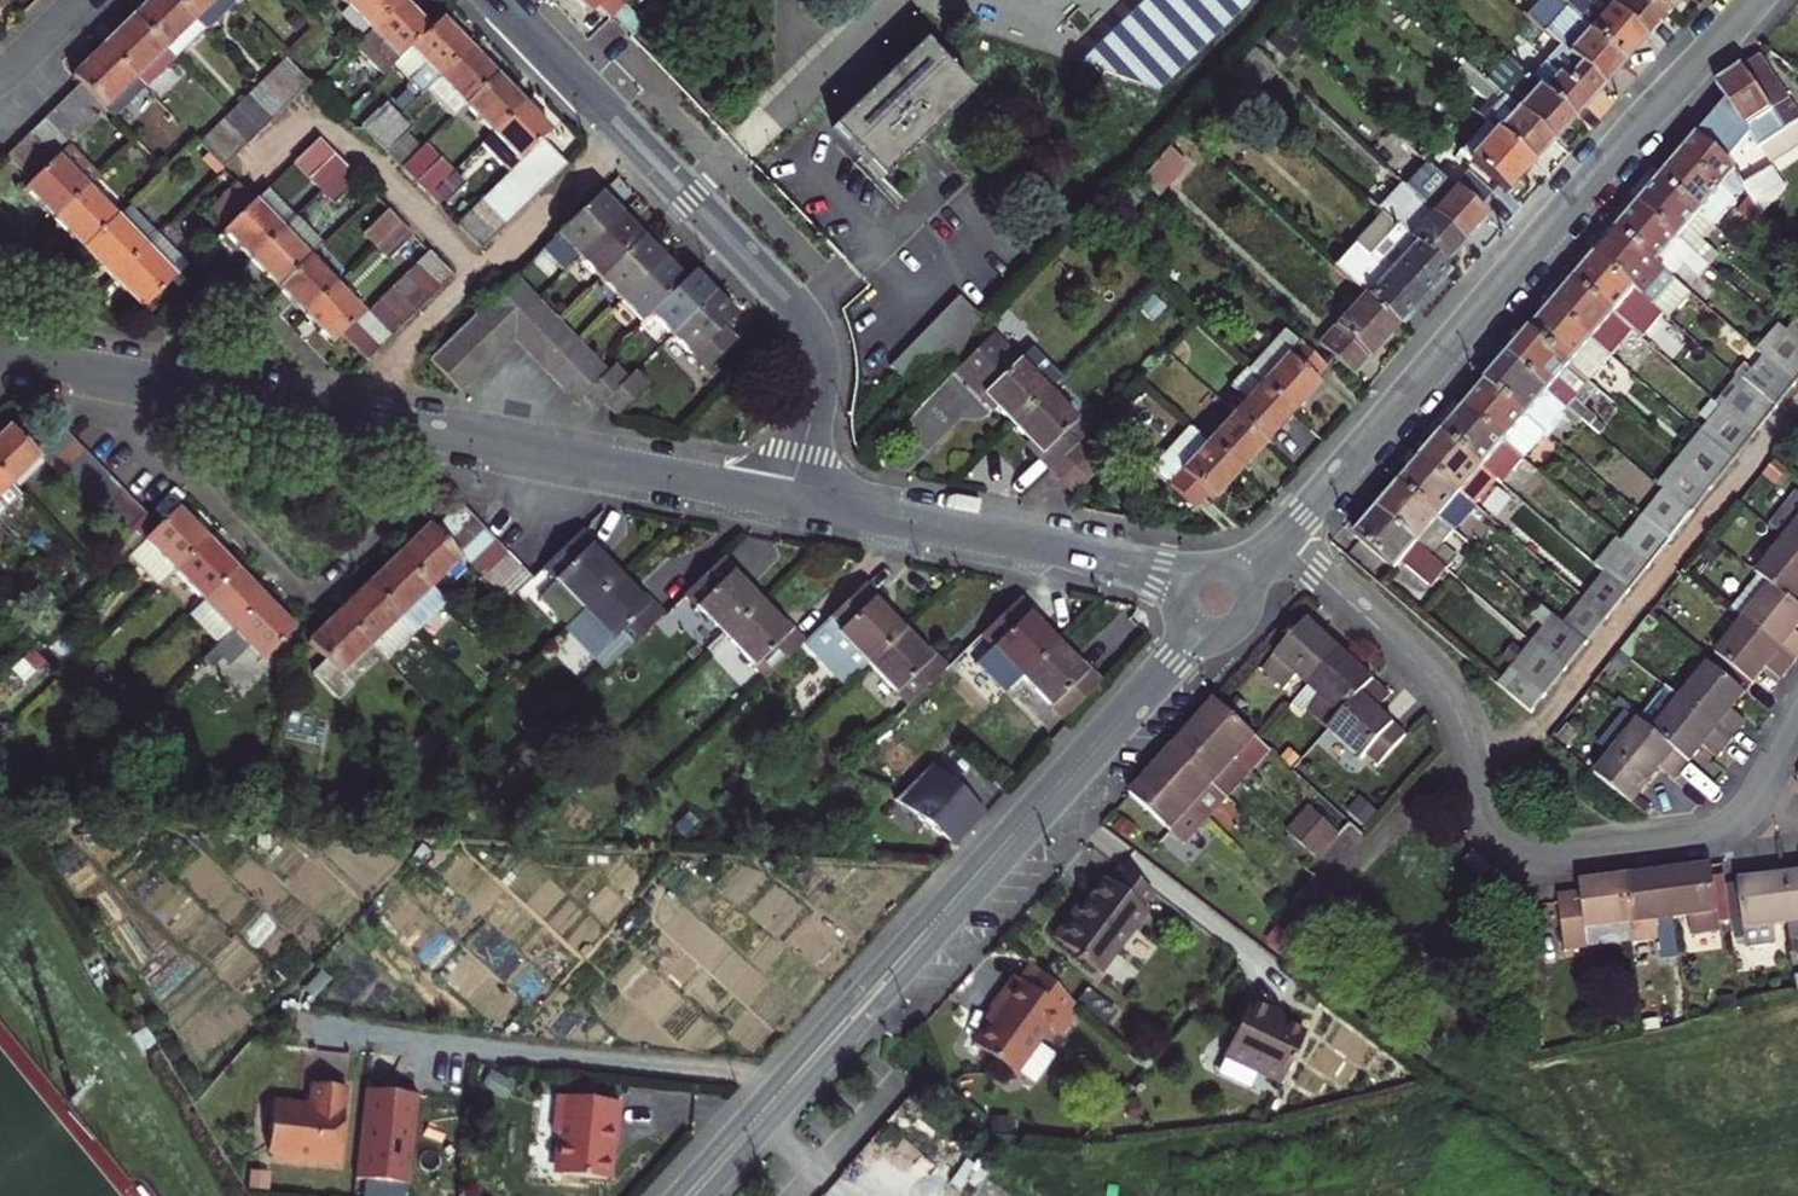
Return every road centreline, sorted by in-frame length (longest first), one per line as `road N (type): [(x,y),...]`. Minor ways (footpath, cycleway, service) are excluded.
road 1 (residential): [(0,355),(794,499)]
road 2 (tertiary): [(1229,595),(692,1195)]
road 3 (tertiary): [(1757,0),(1602,164),(1280,538)]
road 4 (residential): [(1280,538),(1433,678),(1463,723),(1484,812),(1512,849),(1565,858),(1687,842),(1718,832),(1765,792)]
road 5 (residential): [(500,0),(810,322),(819,365),(794,499)]
road 6 (residential): [(794,499),(1160,573),(1229,595)]

